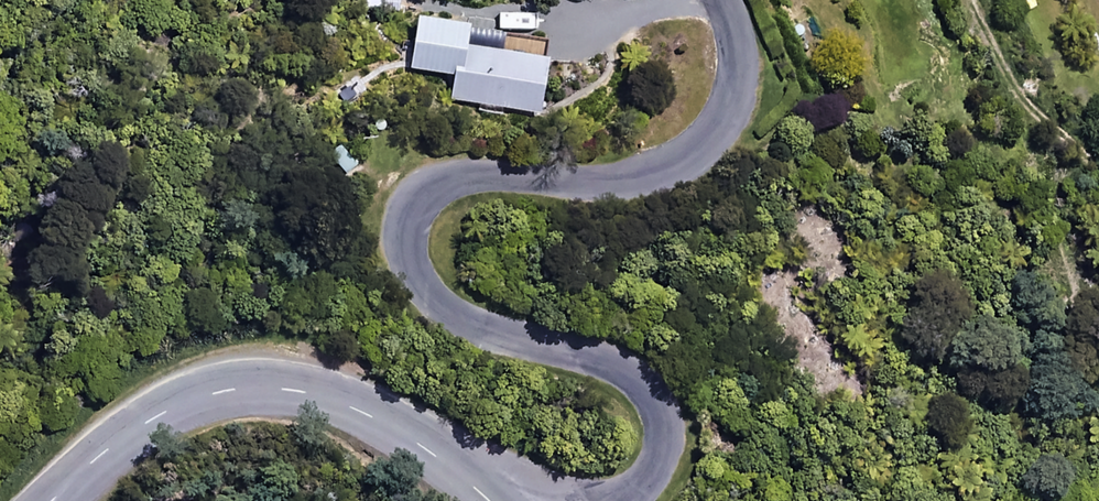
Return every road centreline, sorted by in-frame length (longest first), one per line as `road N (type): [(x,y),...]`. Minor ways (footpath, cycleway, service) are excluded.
road 1 (residential): [(609,500),(658,444),(648,377),(620,351),(498,305),(449,273),(412,223),(413,180),(426,163),(461,146),(633,156),(698,131),(723,104),(735,64),(732,0)]
road 2 (tertiary): [(479,500),(386,424),(346,405),(269,388),(226,388),(174,404),(48,500)]
road 3 (track): [(1098,144),(1025,71),(987,0)]

